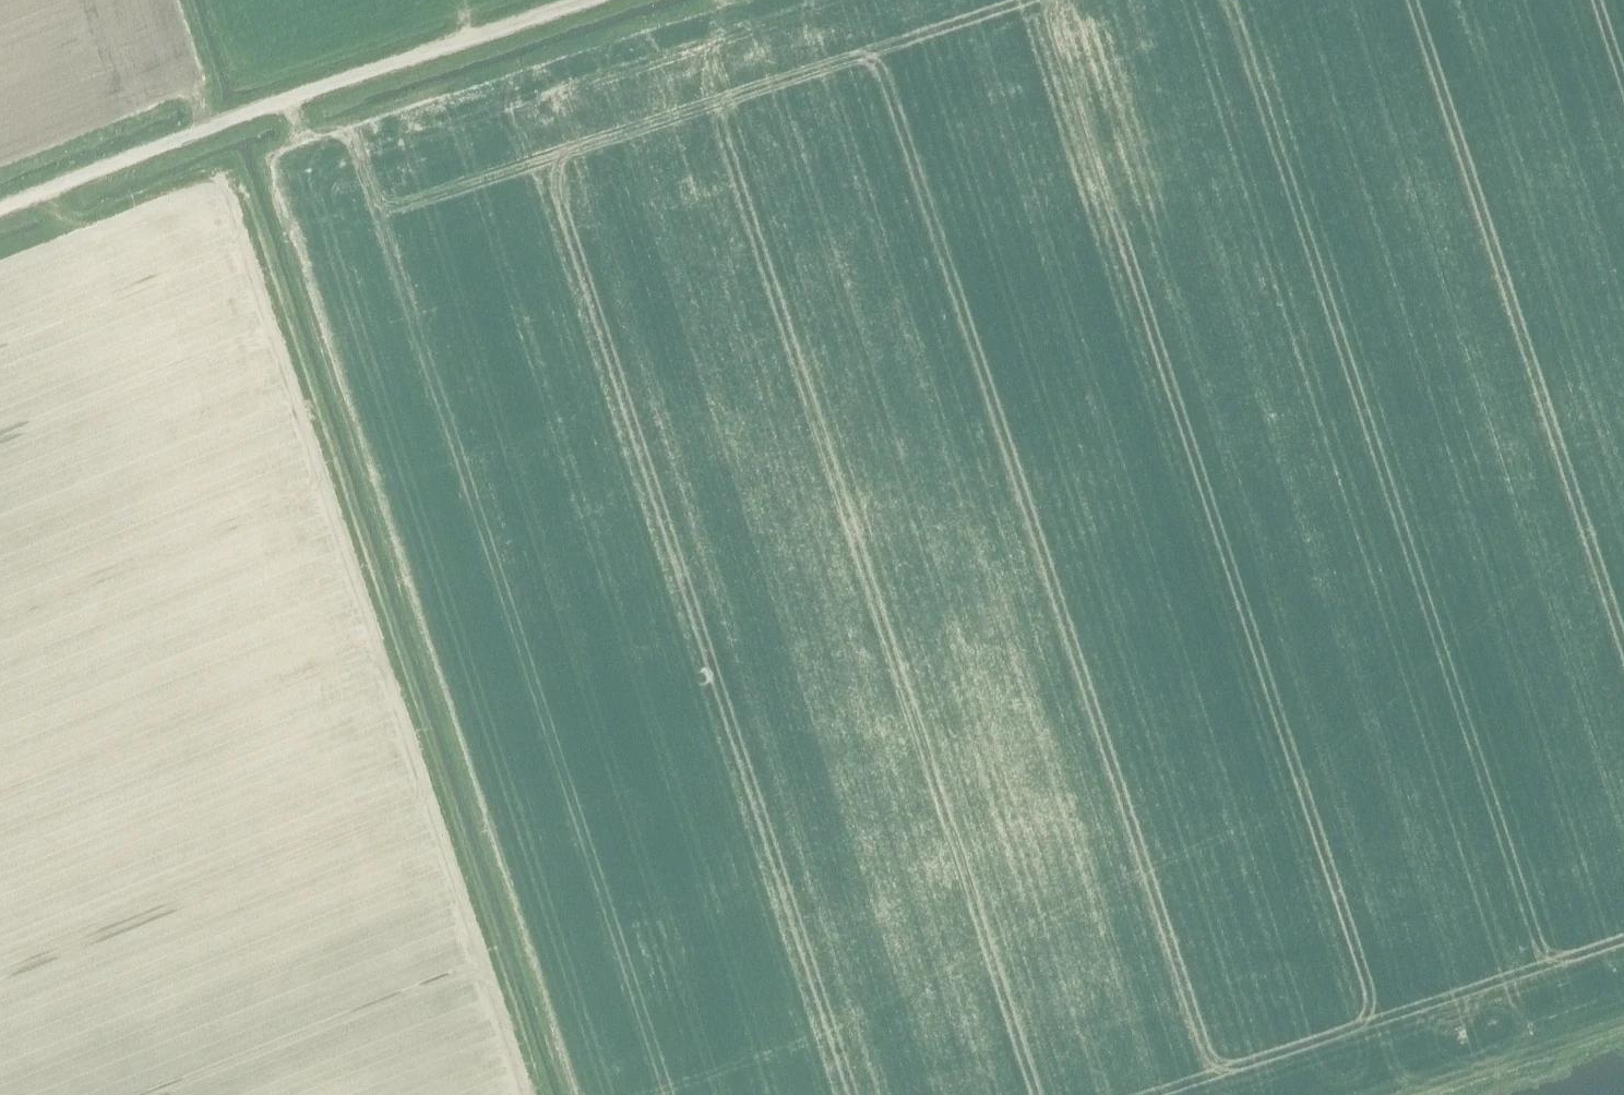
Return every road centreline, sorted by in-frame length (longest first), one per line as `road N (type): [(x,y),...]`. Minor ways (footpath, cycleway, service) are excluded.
road 1 (unclassified): [(0,211),(239,117),(595,0)]

